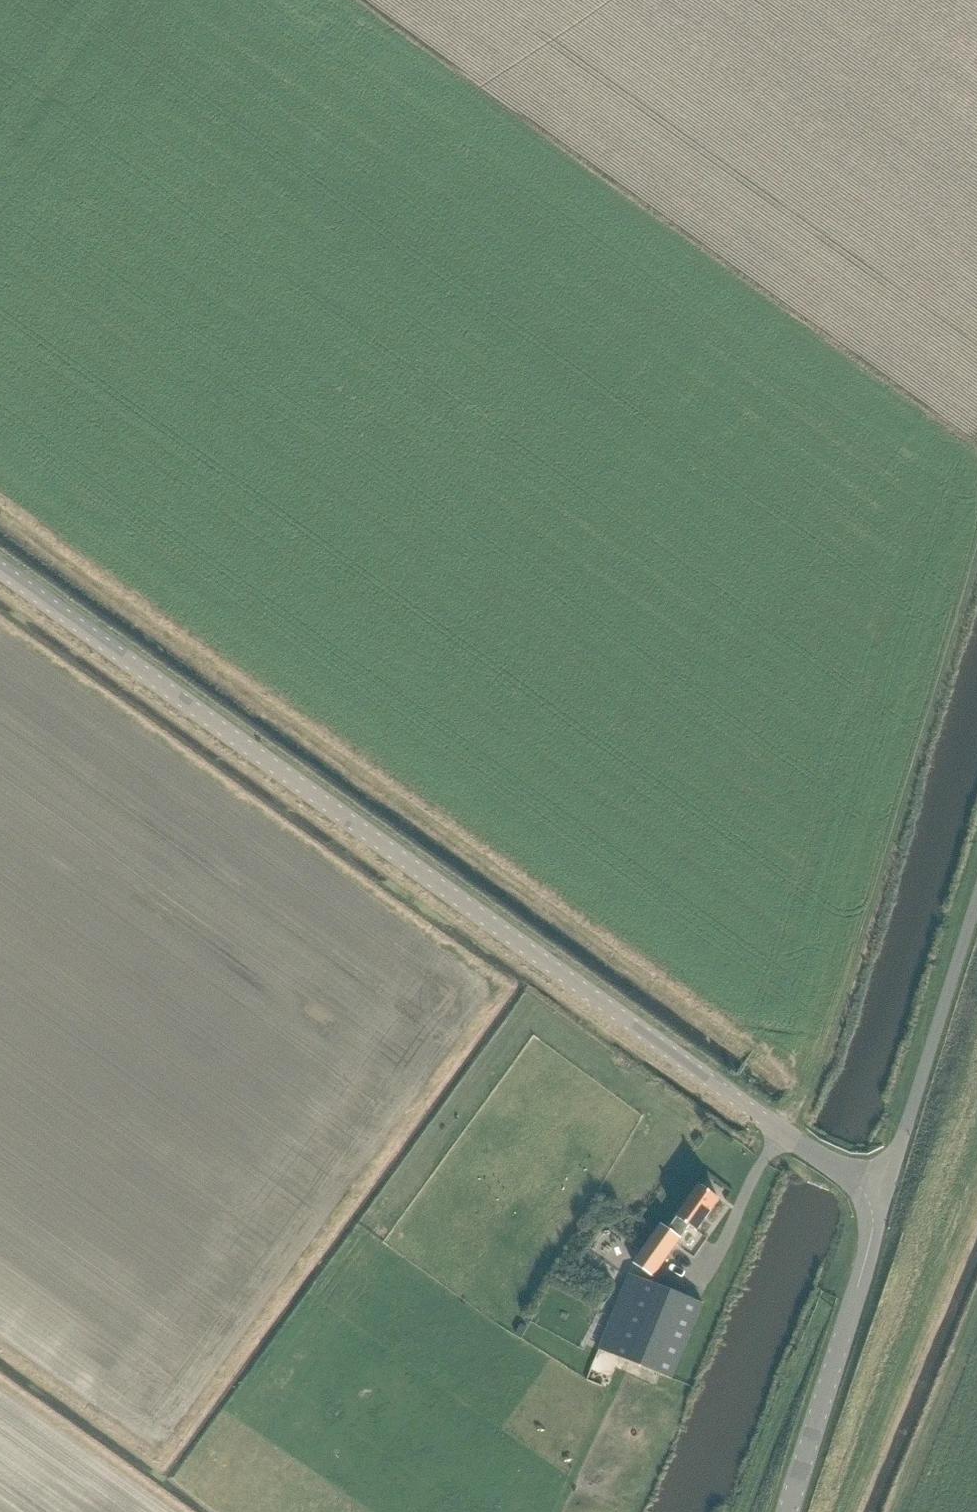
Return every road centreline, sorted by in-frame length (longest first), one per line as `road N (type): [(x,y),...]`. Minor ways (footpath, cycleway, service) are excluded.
road 1 (tertiary): [(882,1196),(0,568)]
road 2 (tertiary): [(787,1511),(882,1196)]
road 3 (unclassified): [(882,1196),(976,893)]

